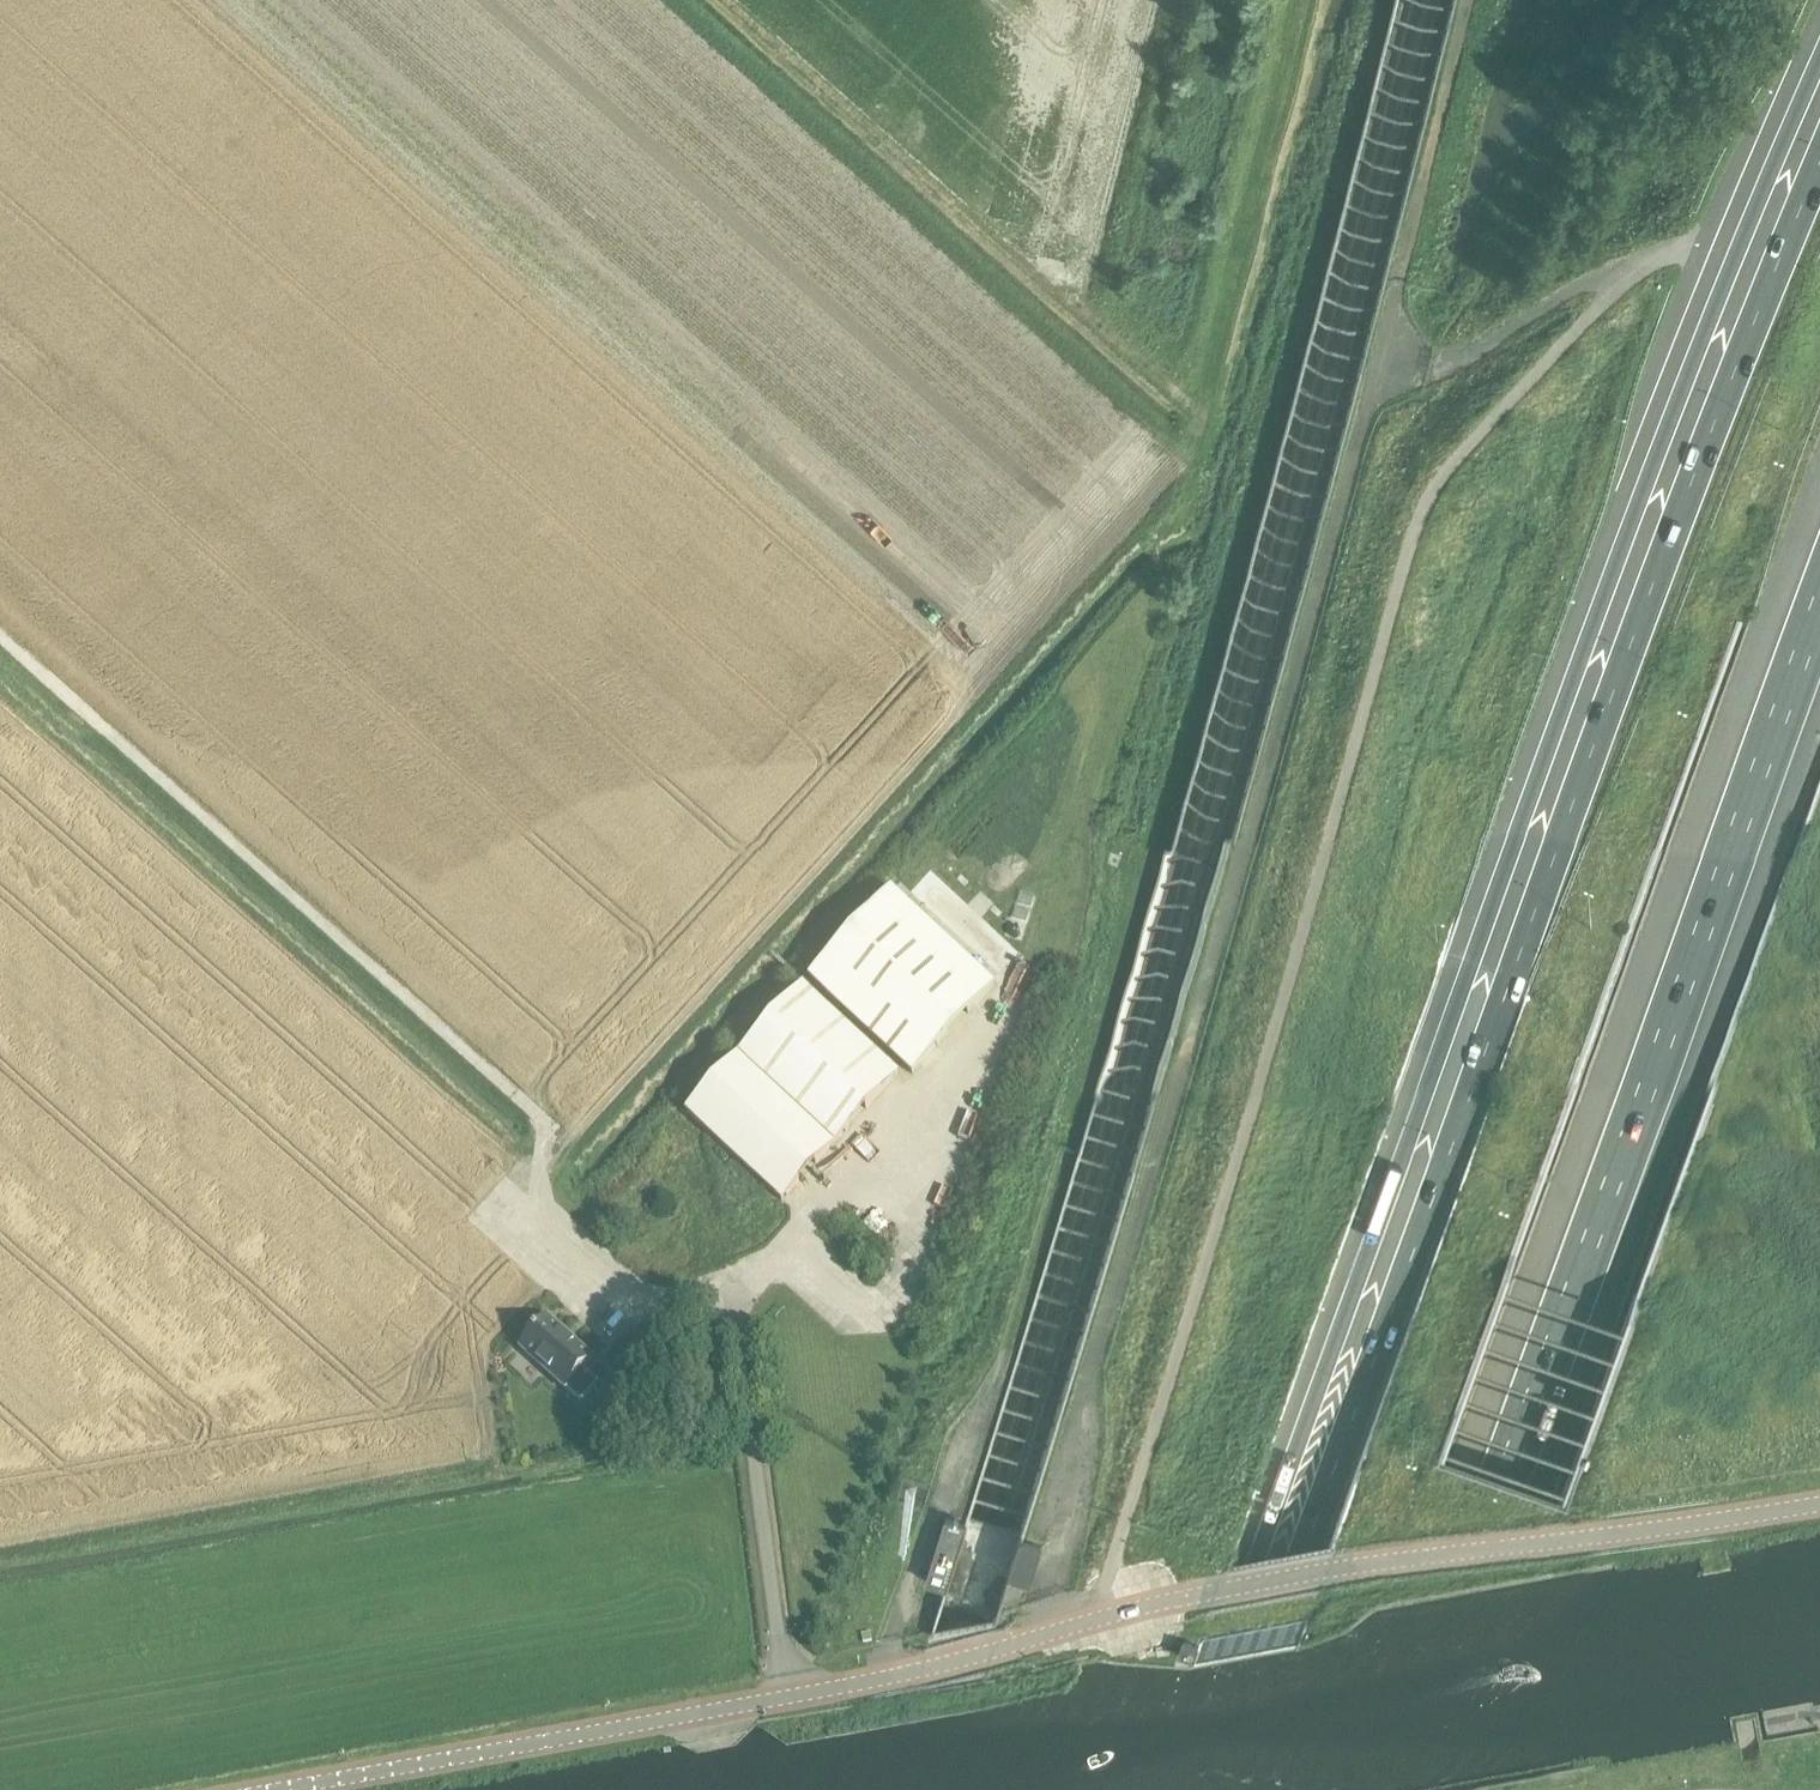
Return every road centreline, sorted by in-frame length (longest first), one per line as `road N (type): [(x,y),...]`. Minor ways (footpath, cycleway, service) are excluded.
road 1 (motorway): [(1819,64),(1637,506),(1178,1789)]
road 2 (motorway): [(1819,166),(1707,439),(1225,1789)]
road 3 (tertiary): [(269,1789),(862,1683),(1157,1603),(1327,1570),(1819,1503)]
road 4 (track): [(1154,581),(1023,984),(803,1246),(734,1278),(786,1697)]
road 5 (motorway): [(1400,1789),(1819,612)]
road 6 (track): [(734,1278),(645,1300),(542,1207),(541,1123),(0,638)]
road 7 (track): [(1494,344),(1489,282),(1539,189),(1577,139),(1664,66),(1718,0)]
road 8 (track): [(1154,581),(1157,528),(1196,420),(1077,302)]

